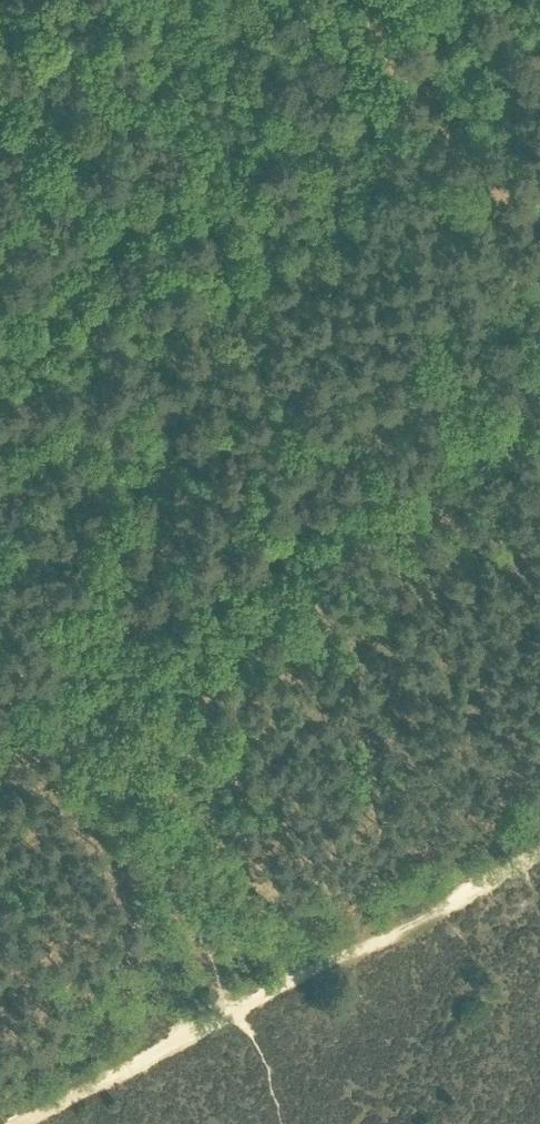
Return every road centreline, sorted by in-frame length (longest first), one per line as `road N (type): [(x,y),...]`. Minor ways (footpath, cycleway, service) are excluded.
road 1 (track): [(25,1123),(539,852)]

